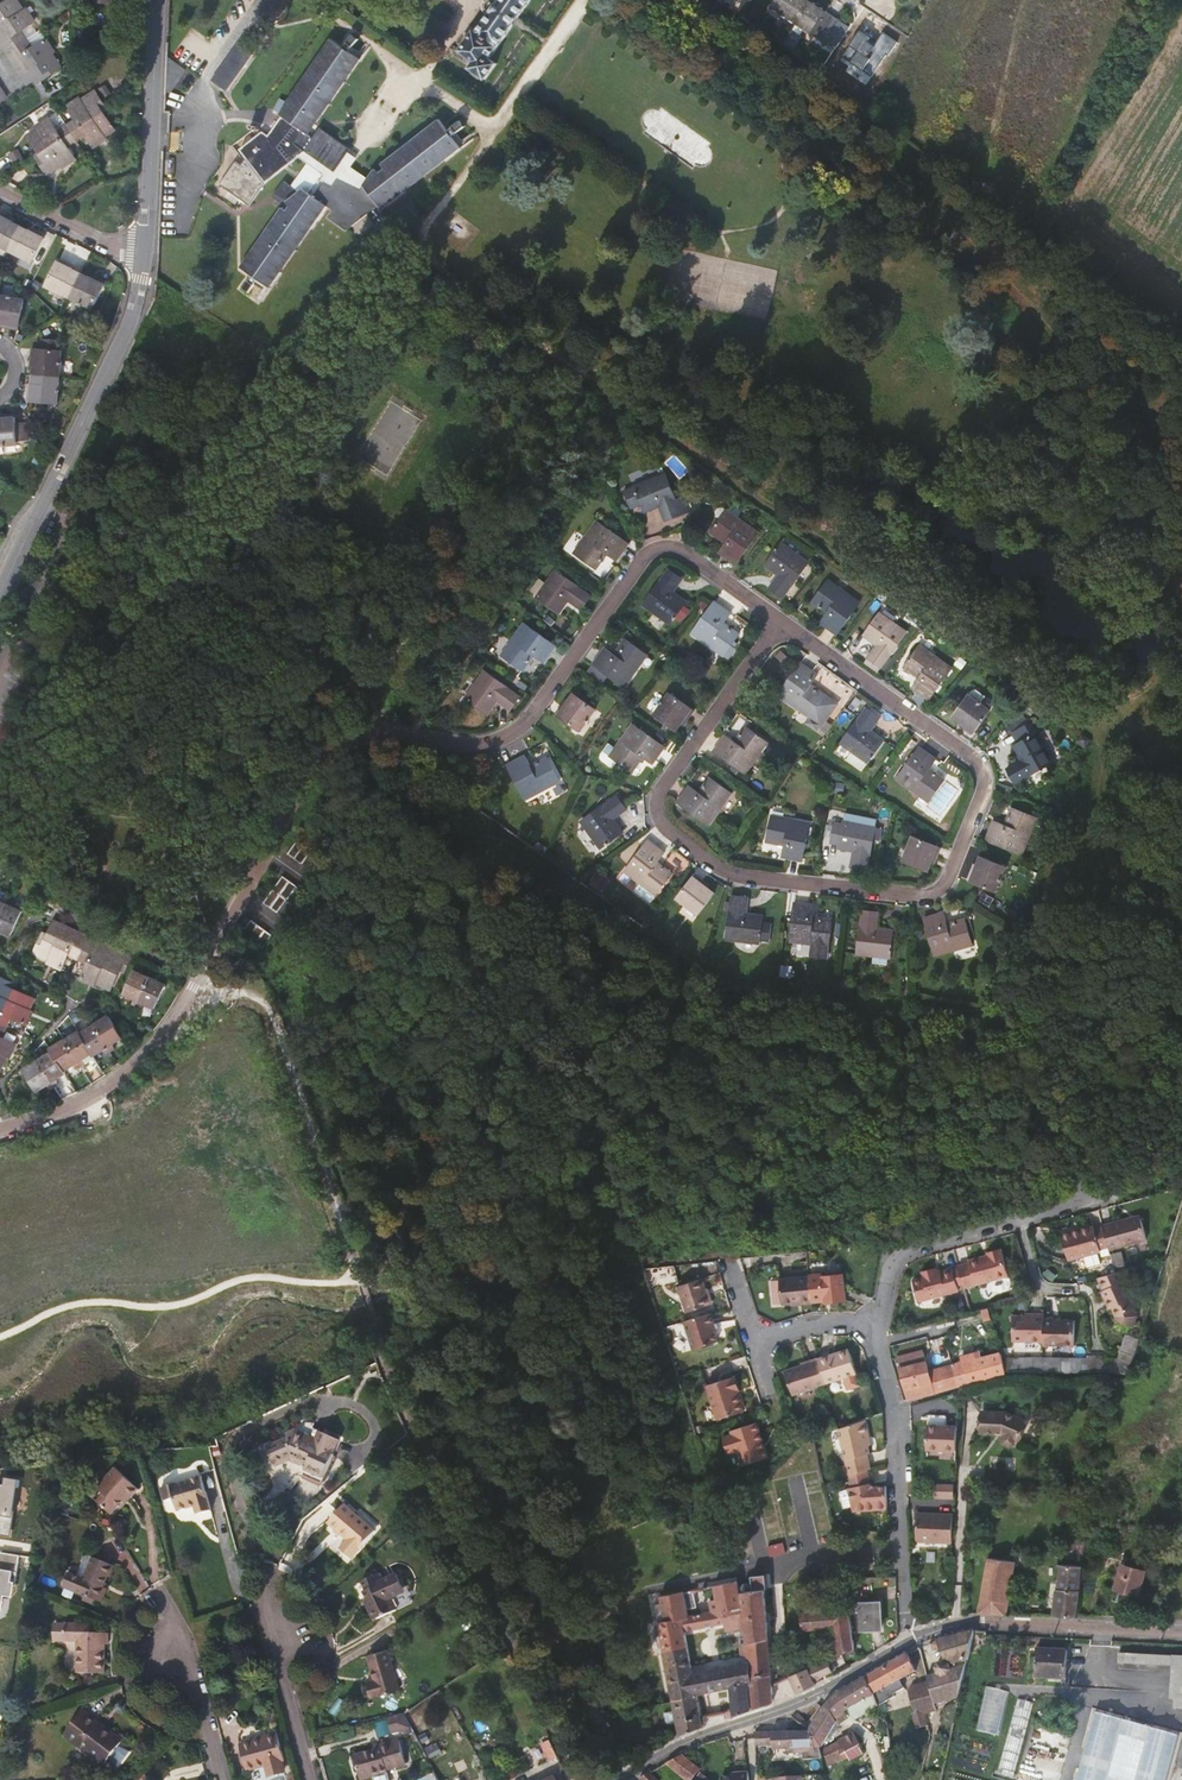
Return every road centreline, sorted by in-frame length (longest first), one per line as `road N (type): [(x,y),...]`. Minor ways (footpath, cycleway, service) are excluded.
road 1 (residential): [(0,1130),(79,1103),(155,1043),(306,772),(342,744),(396,730),(453,741),(498,738),(533,717),(647,552),(668,549),(694,558),(772,620)]
road 2 (residential): [(772,620),(975,765),(978,786),(950,875),(912,894),(725,873),(666,828),(655,811),(662,787)]
road 3 (residential): [(1181,1633),(952,1625),(619,1779)]
road 4 (residential): [(0,605),(138,298),(145,265)]
road 5 (residential): [(145,265),(154,0)]
road 6 (residential): [(662,787),(772,620)]
road 7 (residential): [(0,190),(145,265)]

